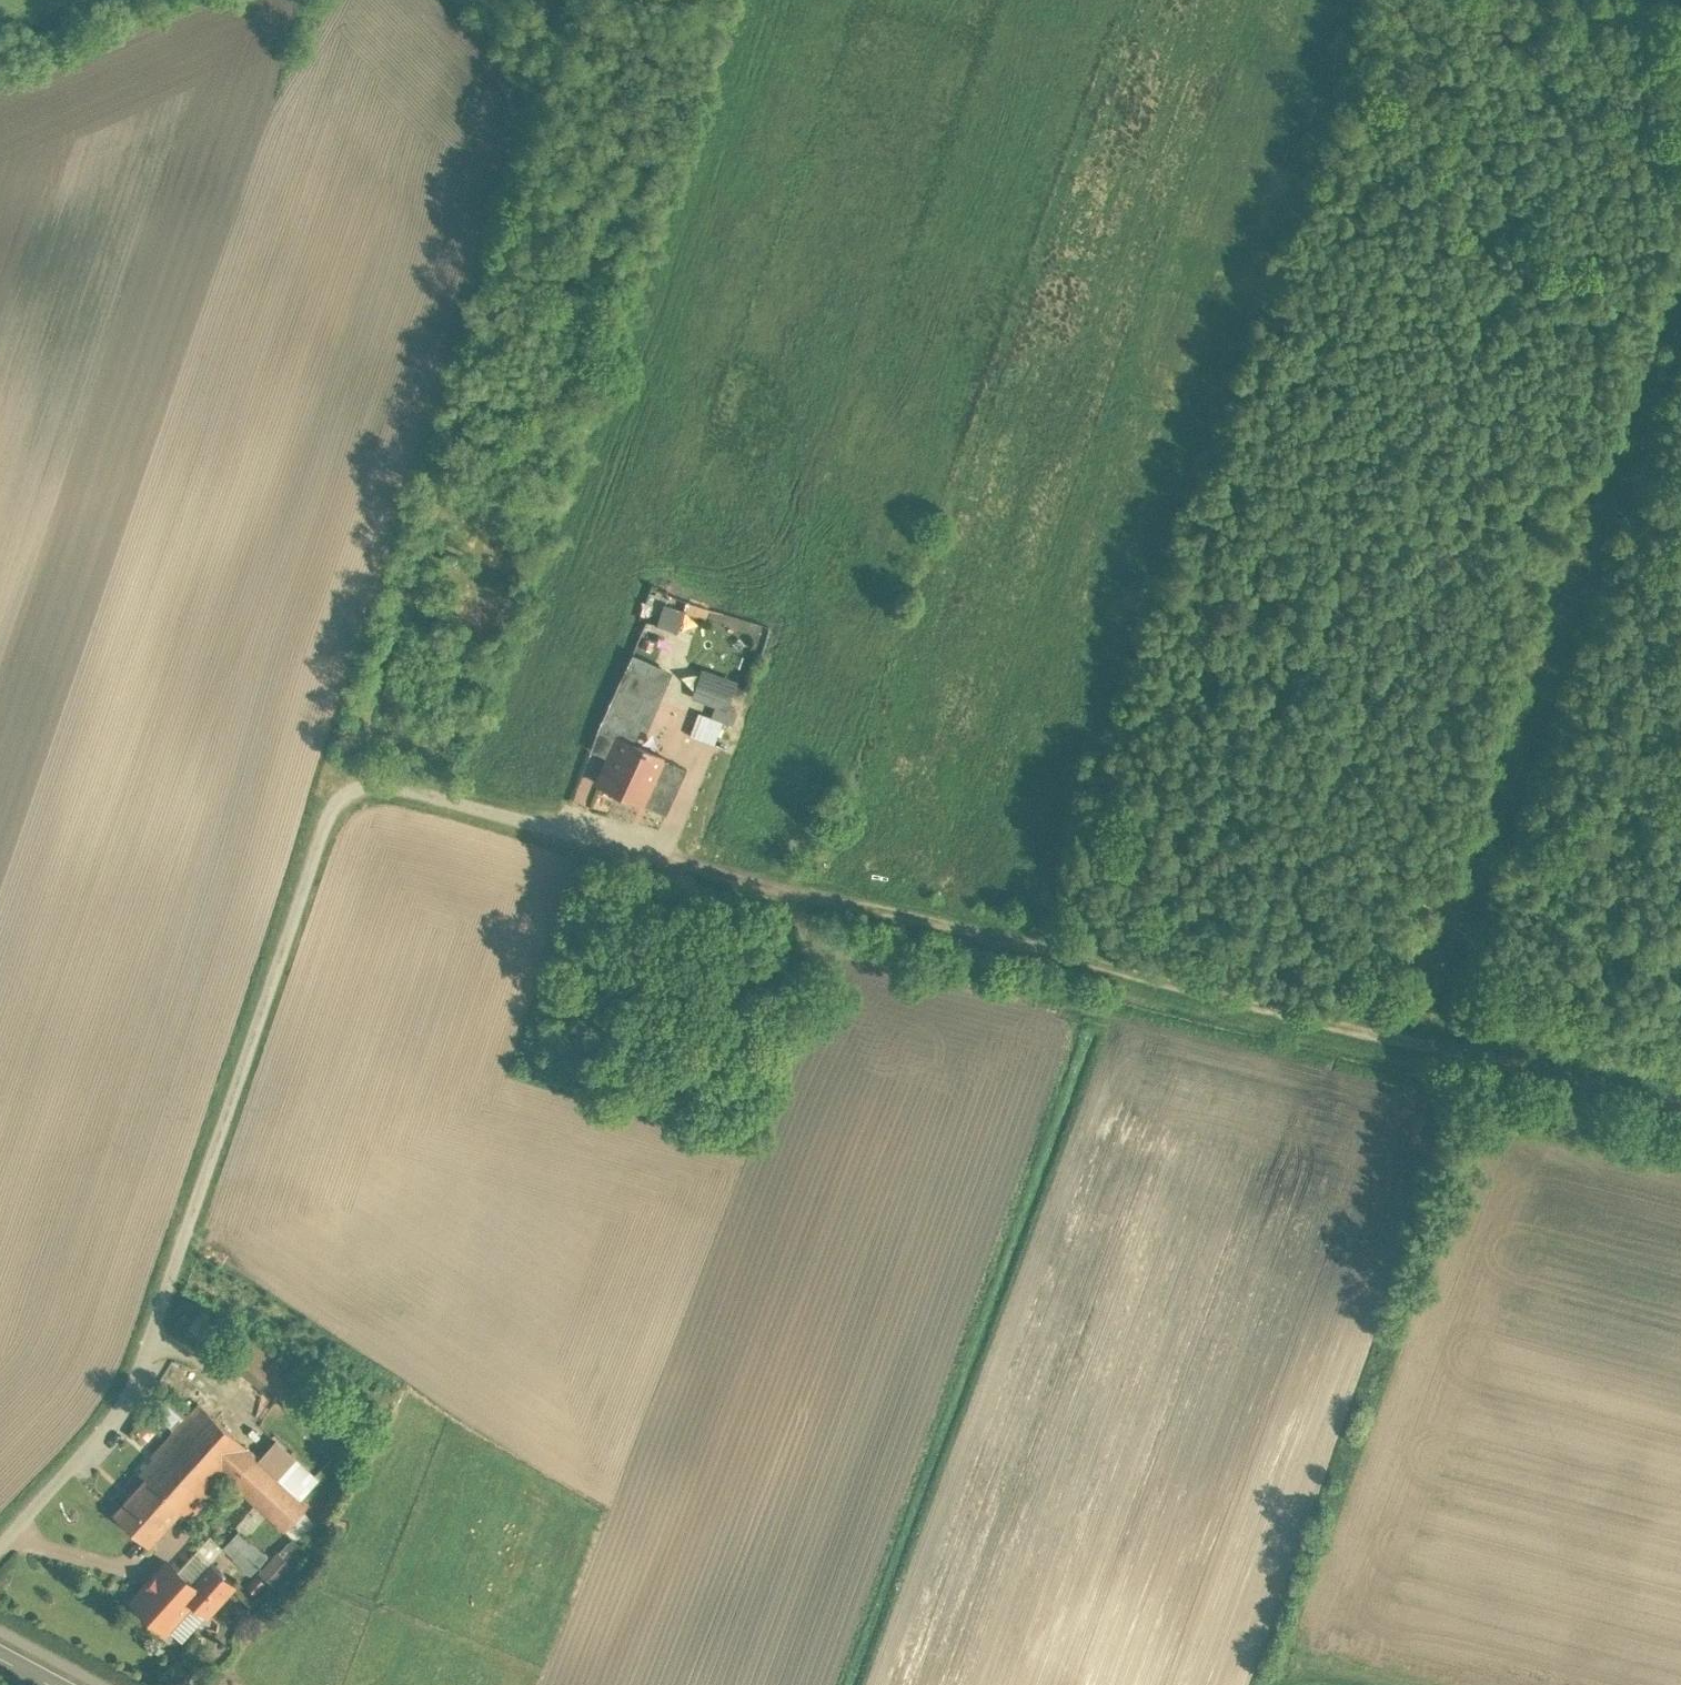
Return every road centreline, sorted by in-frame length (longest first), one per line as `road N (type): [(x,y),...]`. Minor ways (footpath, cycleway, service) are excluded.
road 1 (residential): [(0,1551),(138,1392),(335,807),(360,784),(396,788),(678,860)]
road 2 (track): [(678,860),(1680,1098)]

